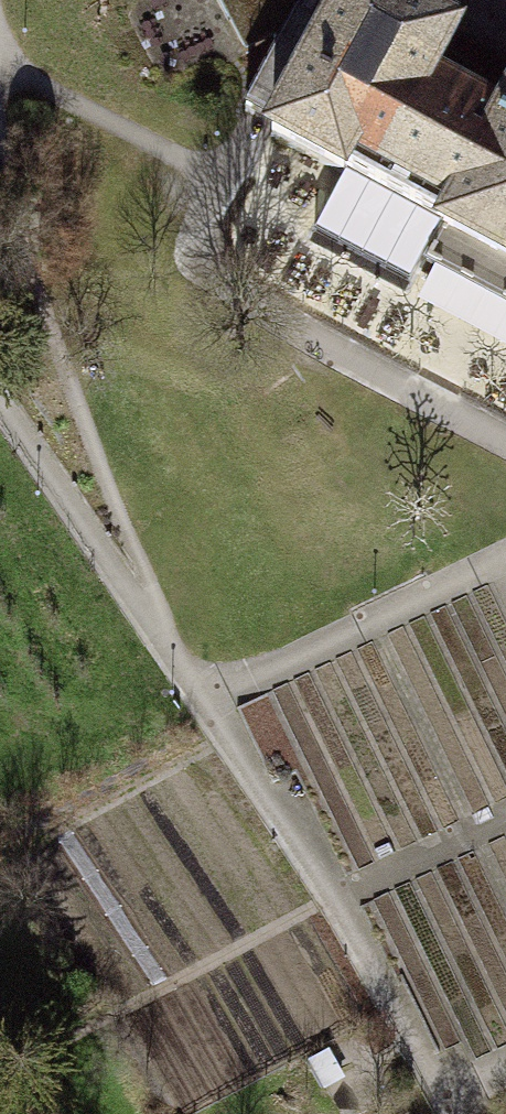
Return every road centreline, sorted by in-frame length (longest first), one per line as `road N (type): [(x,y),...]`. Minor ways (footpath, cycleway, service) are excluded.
road 1 (track): [(0,409),(344,908),(459,1113)]
road 2 (track): [(0,65),(210,175),(211,285),(505,440)]
road 3 (track): [(149,628),(13,210),(0,95)]
road 4 (track): [(206,715),(505,568)]

